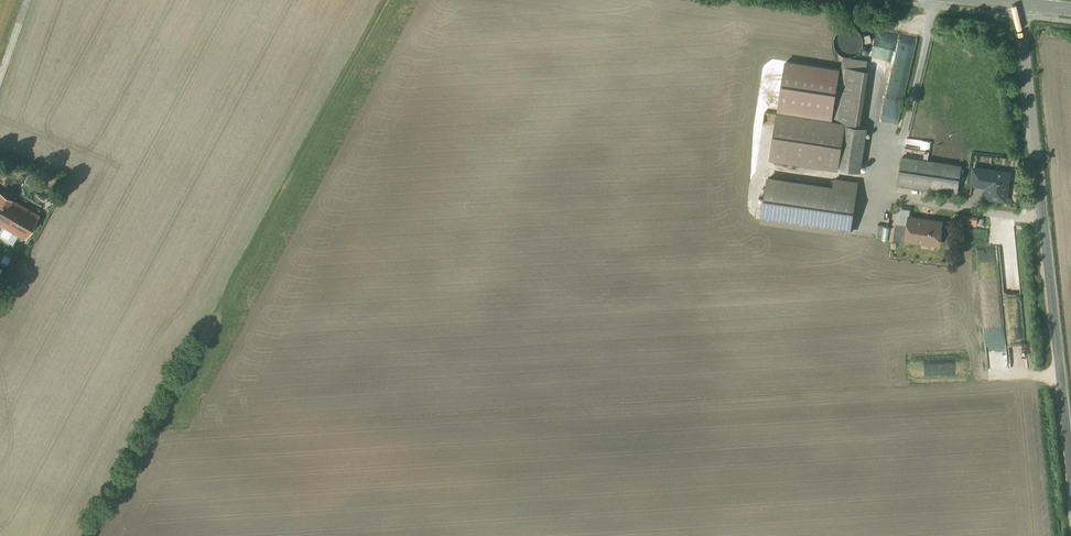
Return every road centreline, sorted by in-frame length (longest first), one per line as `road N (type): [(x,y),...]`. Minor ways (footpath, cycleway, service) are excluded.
road 1 (unclassified): [(1019,4),(1070,472)]

